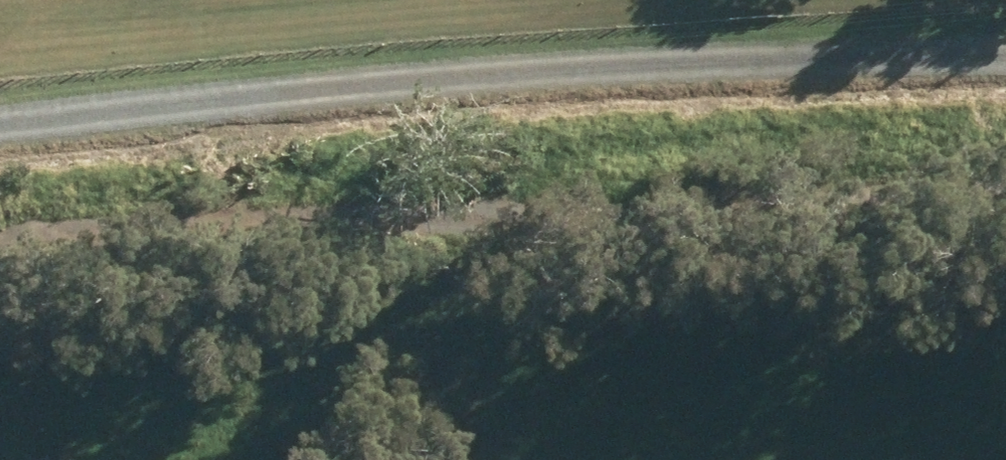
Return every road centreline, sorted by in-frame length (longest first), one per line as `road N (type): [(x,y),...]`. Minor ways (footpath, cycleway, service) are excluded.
road 1 (track): [(1005,56),(0,117)]
road 2 (track): [(0,246),(1005,193)]

